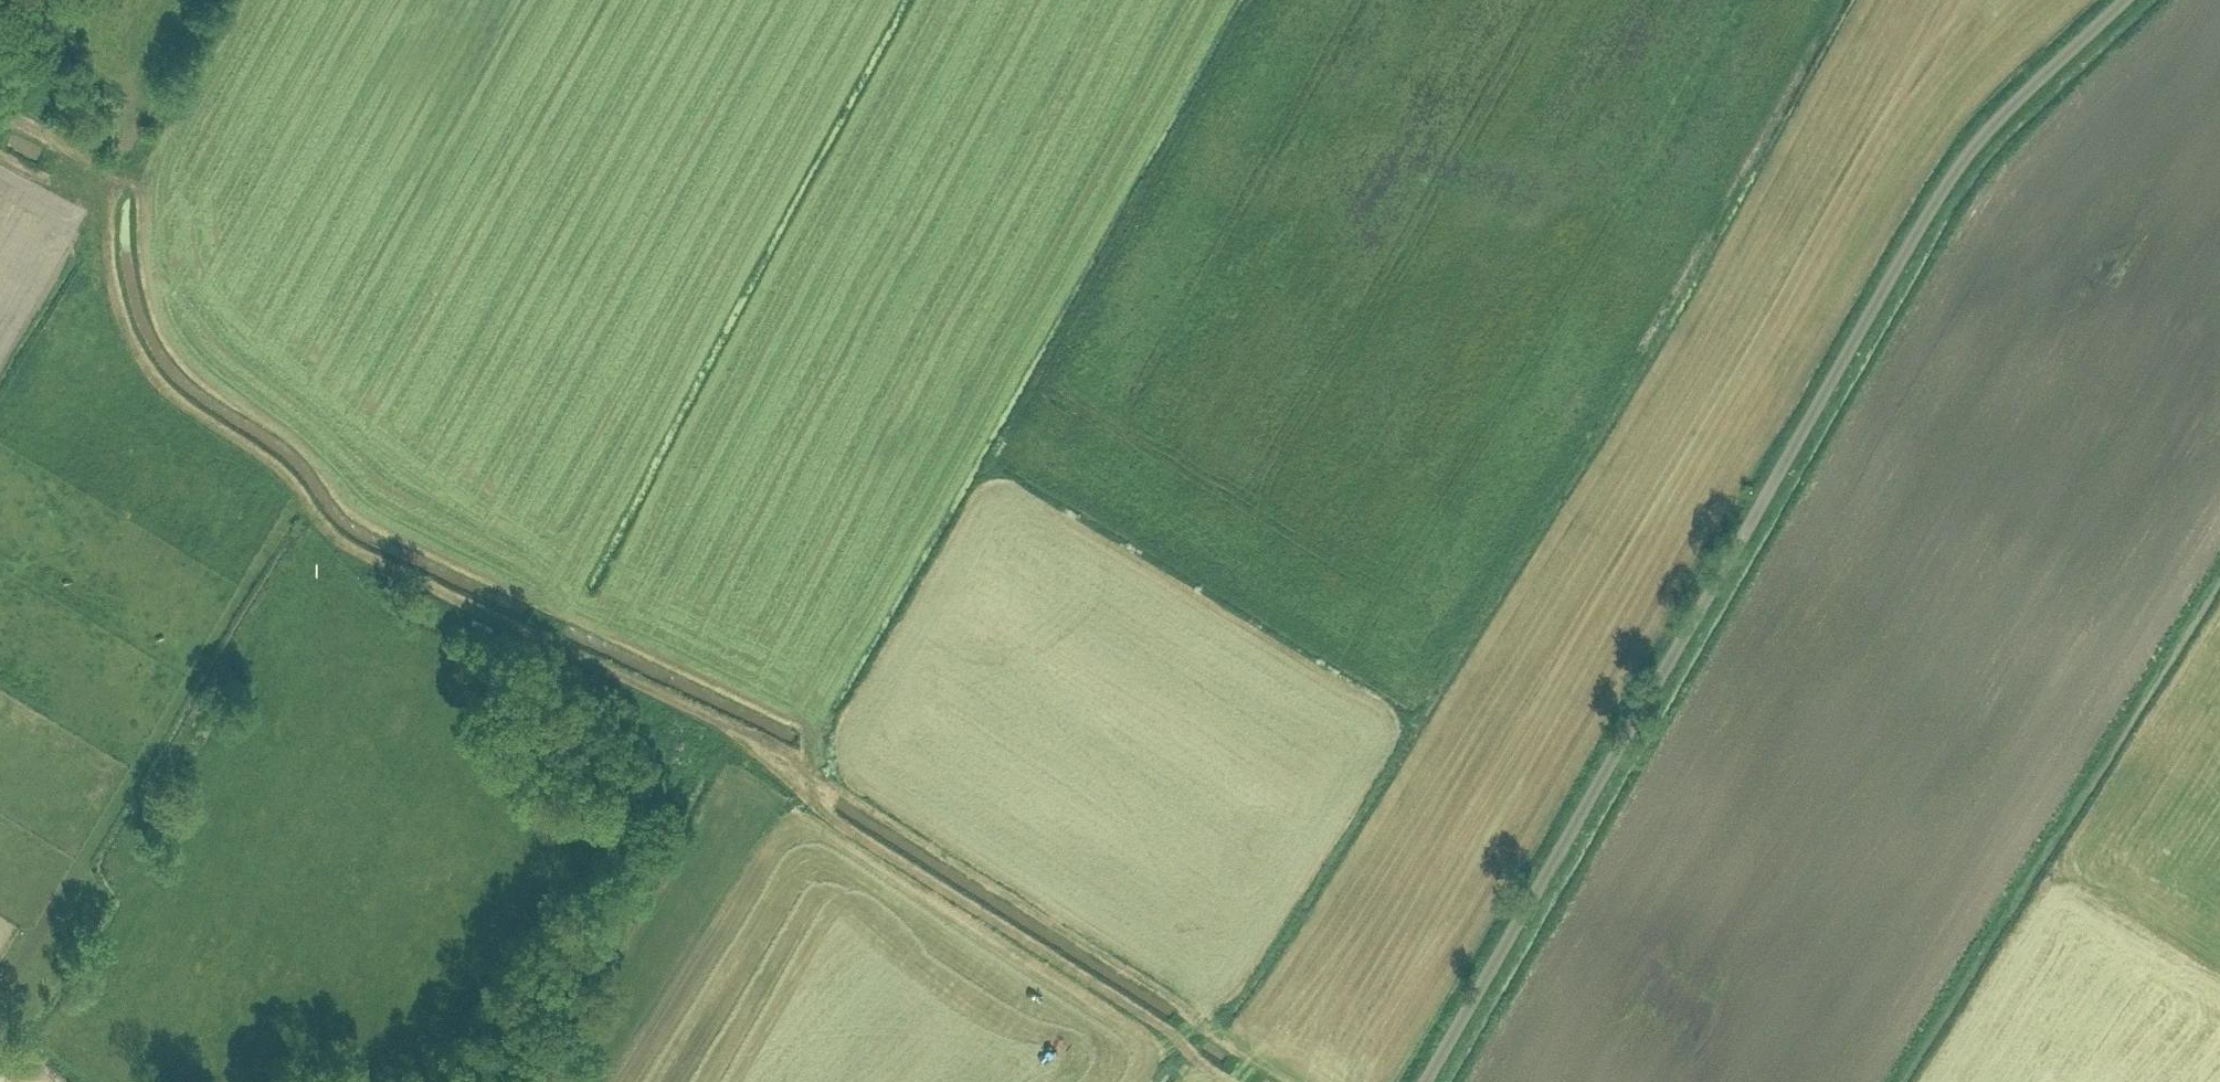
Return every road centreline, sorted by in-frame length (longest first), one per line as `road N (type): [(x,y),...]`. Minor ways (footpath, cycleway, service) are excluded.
road 1 (unclassified): [(2121,0),(2000,115),(1949,178),(1425,1081)]
road 2 (unclassified): [(134,122),(203,0)]

